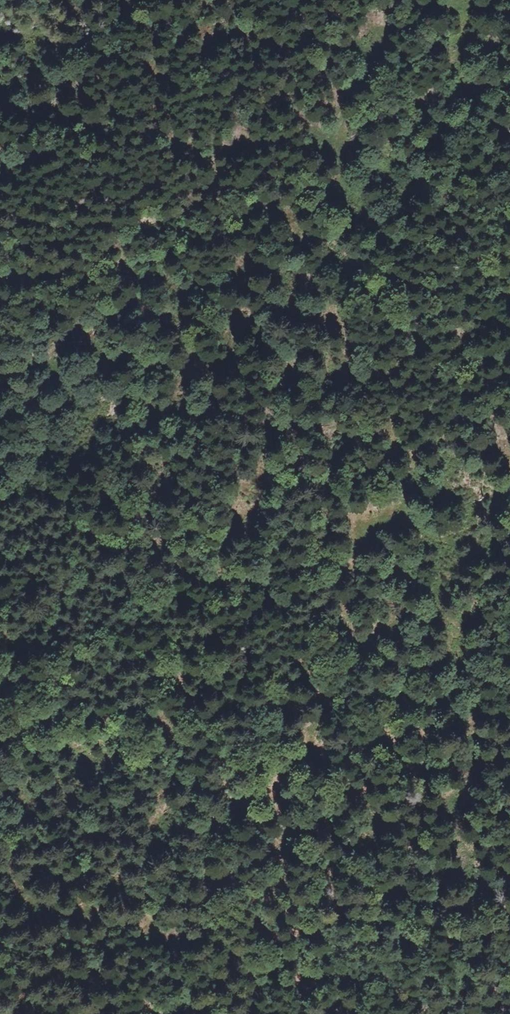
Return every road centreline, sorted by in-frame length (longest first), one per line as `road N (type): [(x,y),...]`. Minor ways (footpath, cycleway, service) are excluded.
road 1 (track): [(509,876),(176,1013)]

